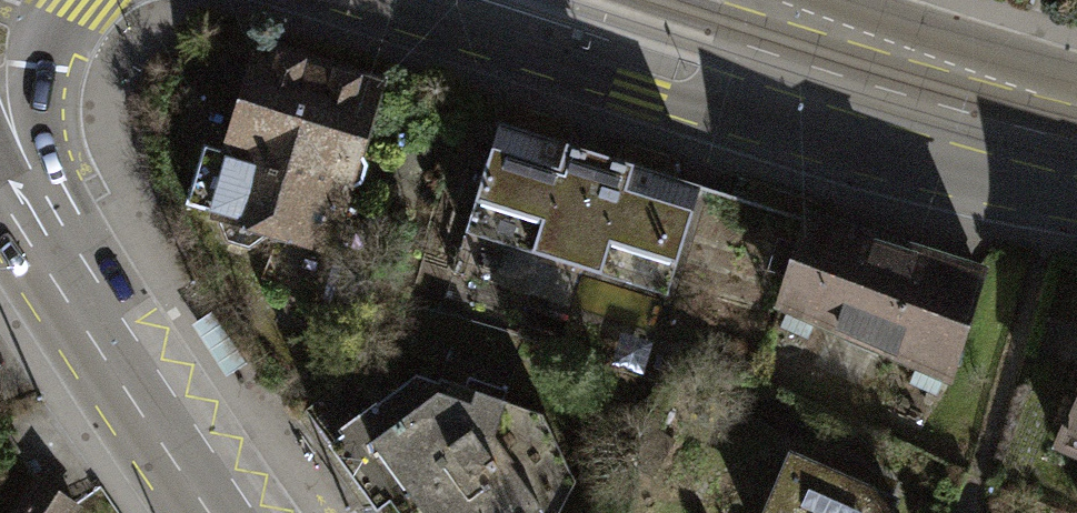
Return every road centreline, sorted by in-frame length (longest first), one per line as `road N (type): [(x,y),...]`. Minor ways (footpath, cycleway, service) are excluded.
road 1 (tertiary): [(347,0),(684,105),(850,81)]
road 2 (secondary): [(232,512),(28,222)]
road 3 (tertiary): [(1076,144),(850,81)]
road 4 (tertiary): [(28,222),(26,105),(44,25),(63,0)]

